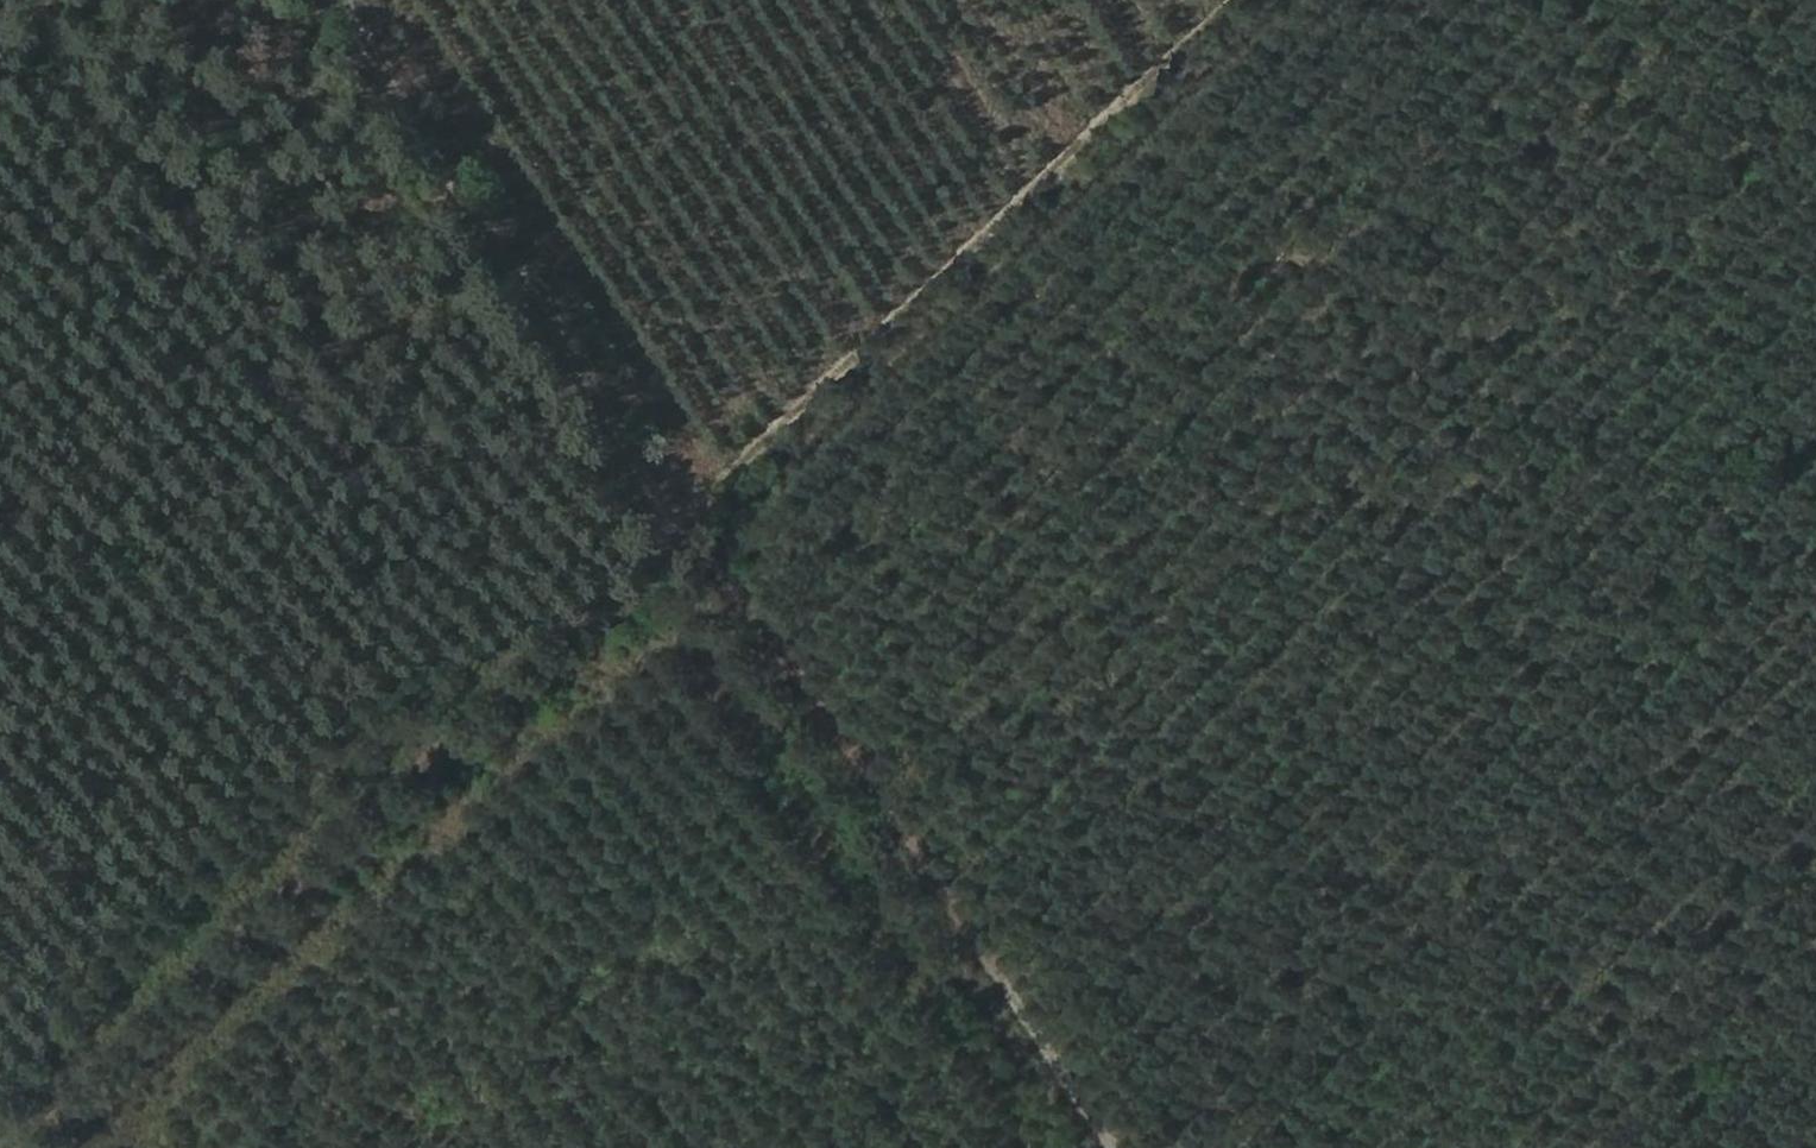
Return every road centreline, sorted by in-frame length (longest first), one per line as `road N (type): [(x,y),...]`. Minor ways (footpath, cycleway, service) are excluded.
road 1 (track): [(34,1147),(1251,0)]
road 2 (track): [(355,0),(710,528),(754,543),(1155,1147)]

